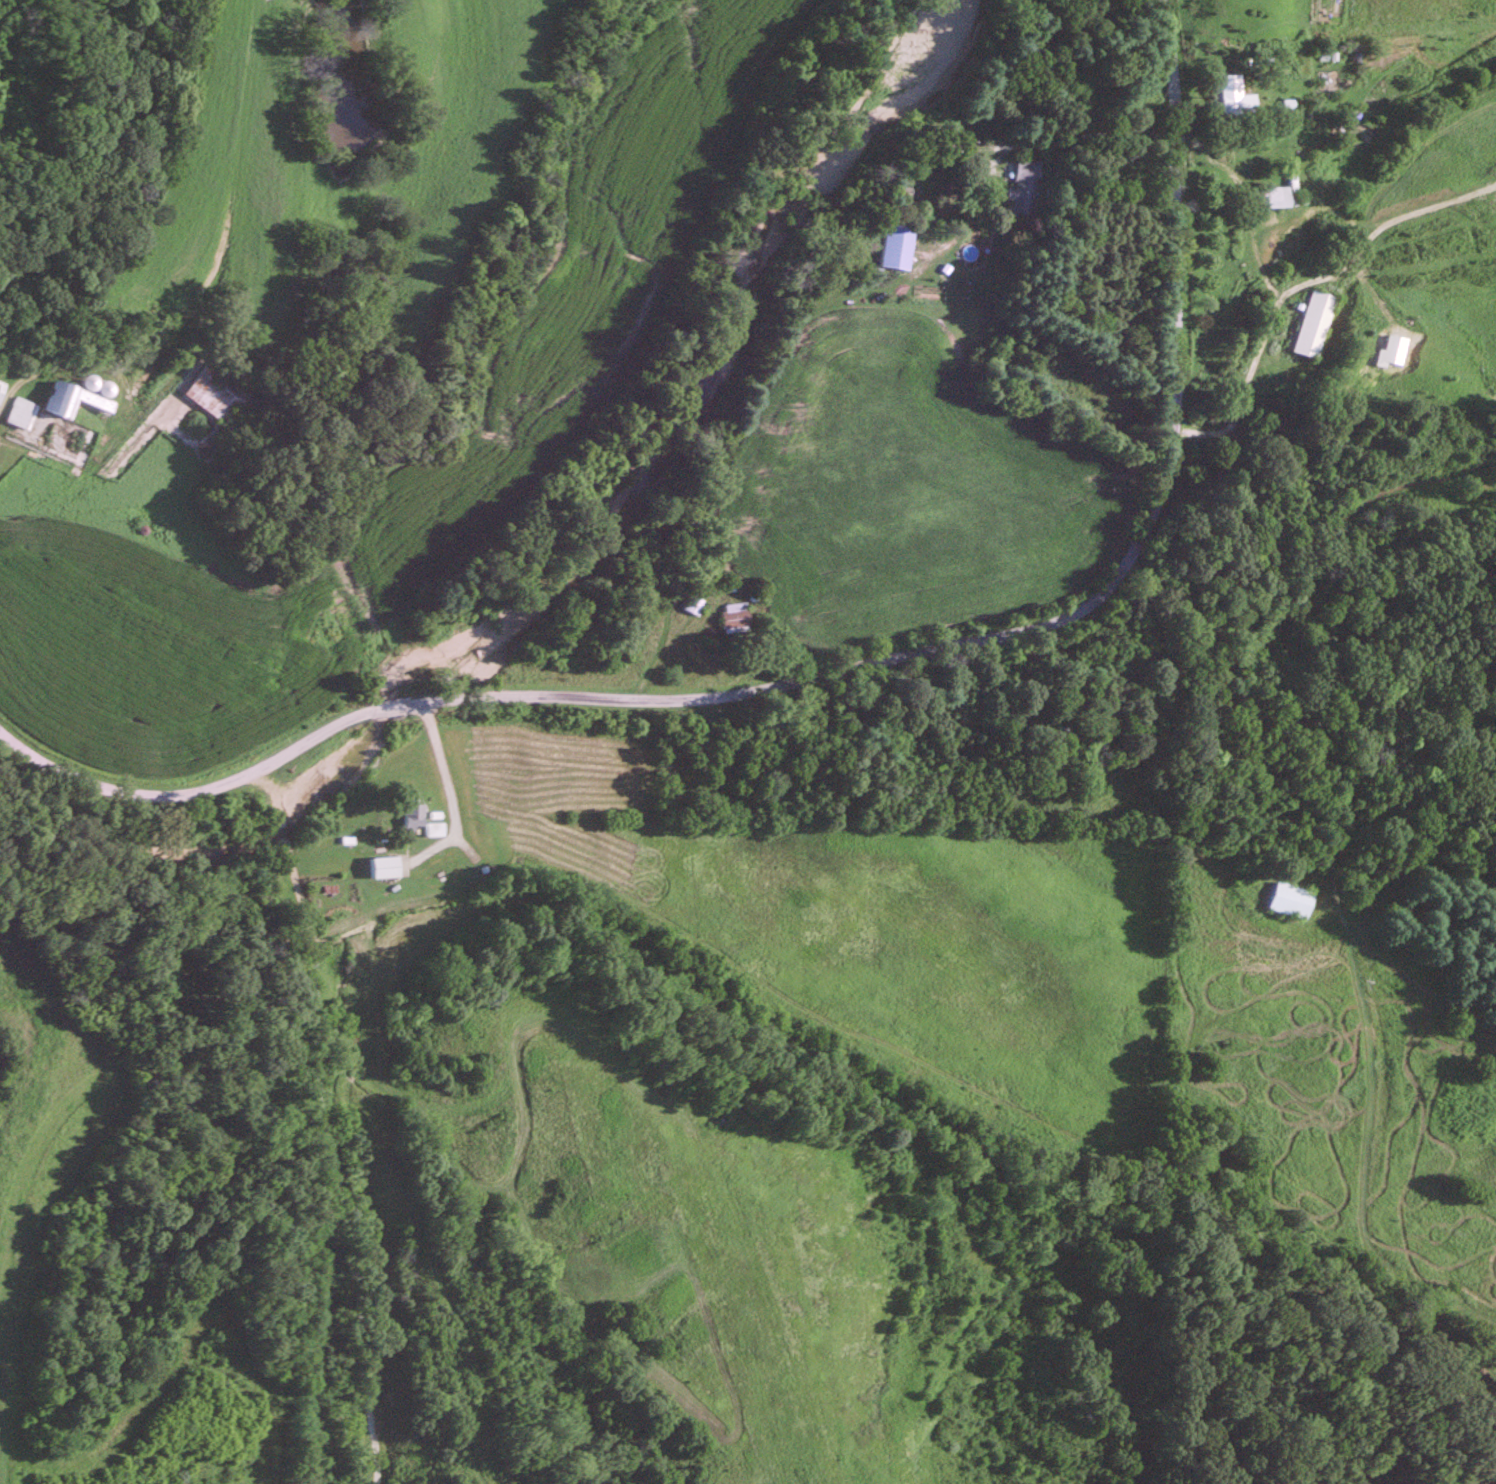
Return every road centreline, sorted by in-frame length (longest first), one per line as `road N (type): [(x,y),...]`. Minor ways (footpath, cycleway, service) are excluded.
road 1 (residential): [(1093,601),(1054,623),(739,690),(667,697),(504,692),(390,703),(337,718),(233,776),(175,789),(87,778),(0,729)]
road 2 (residential): [(343,1483),(354,1447),(360,1216),(333,1050),(316,1034),(322,990),(289,951),(247,769)]
road 3 (residential): [(1160,0),(1173,118),(1176,400),(1159,497),(1118,575)]

